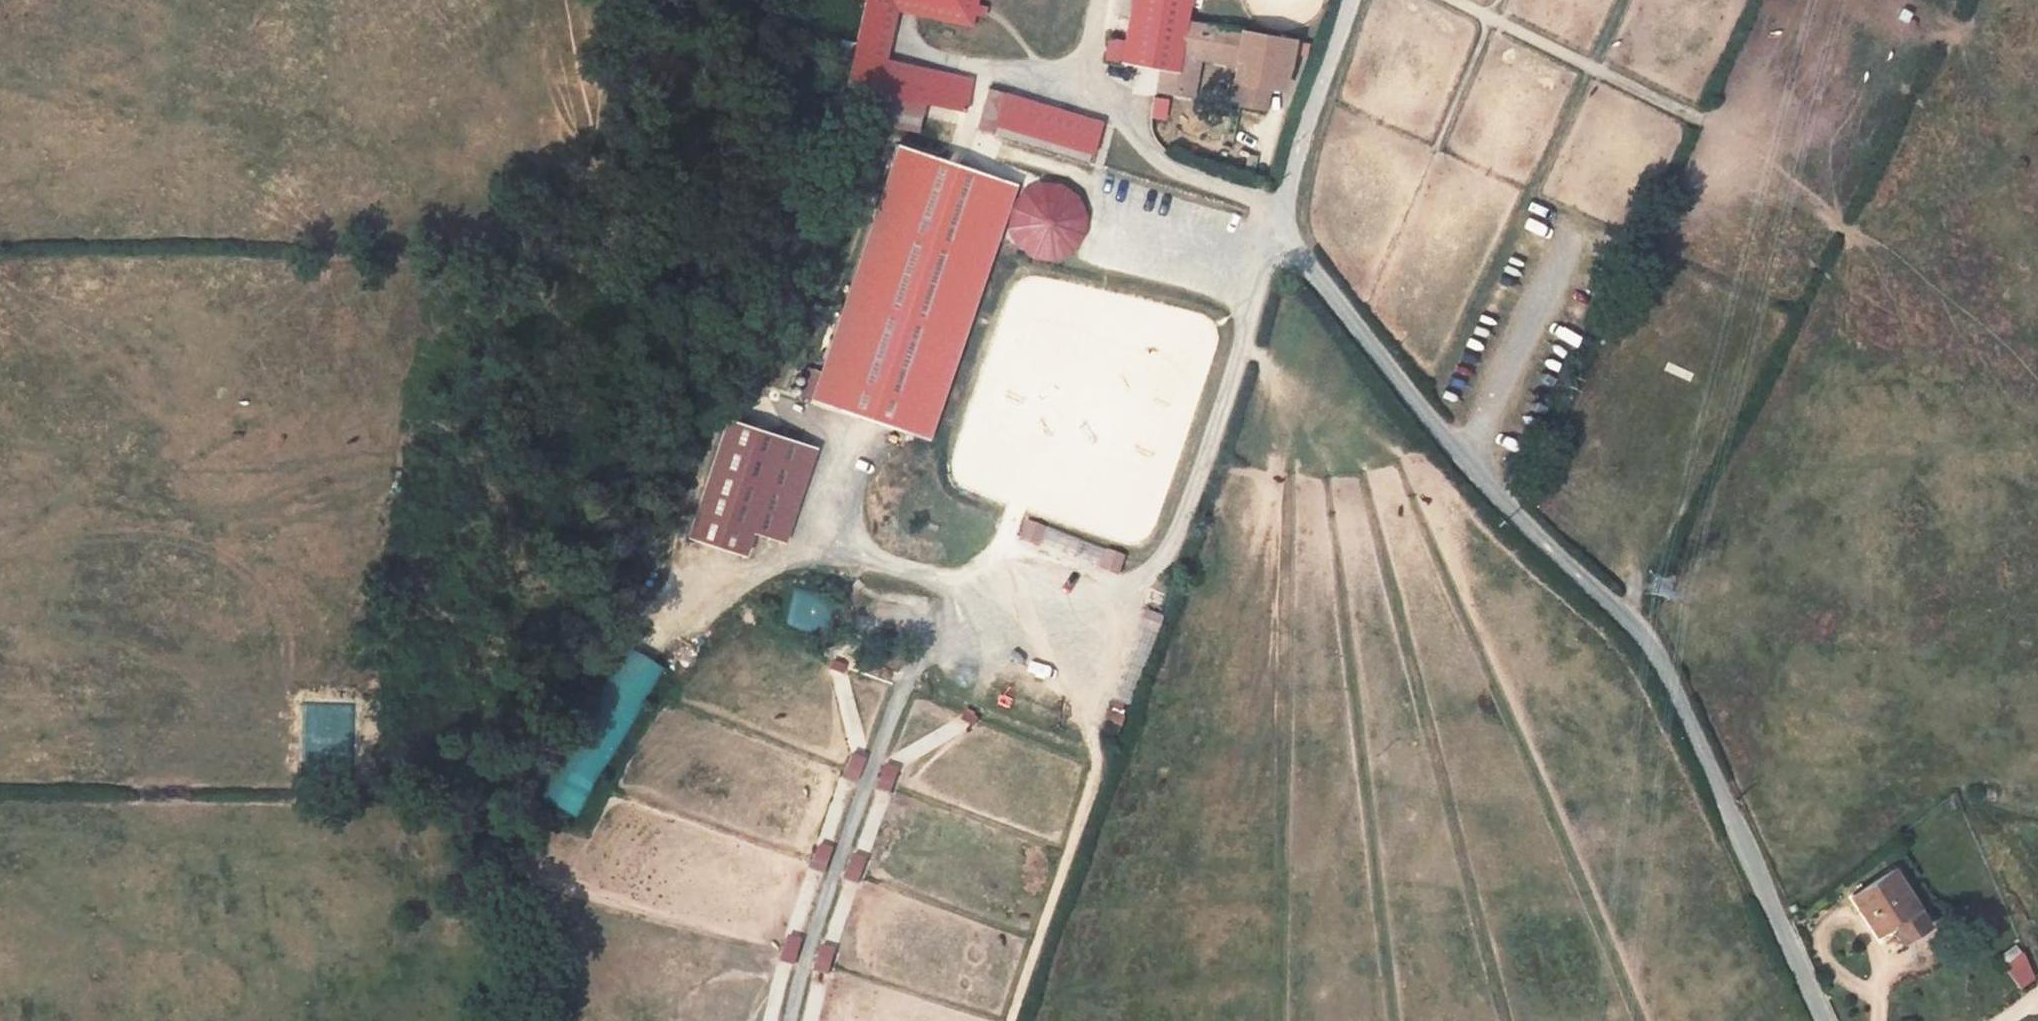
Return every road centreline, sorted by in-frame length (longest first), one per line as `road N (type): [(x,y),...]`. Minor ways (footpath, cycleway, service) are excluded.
road 1 (residential): [(1820,1020),(1650,639),(1507,509),(1438,432),(1277,220)]

